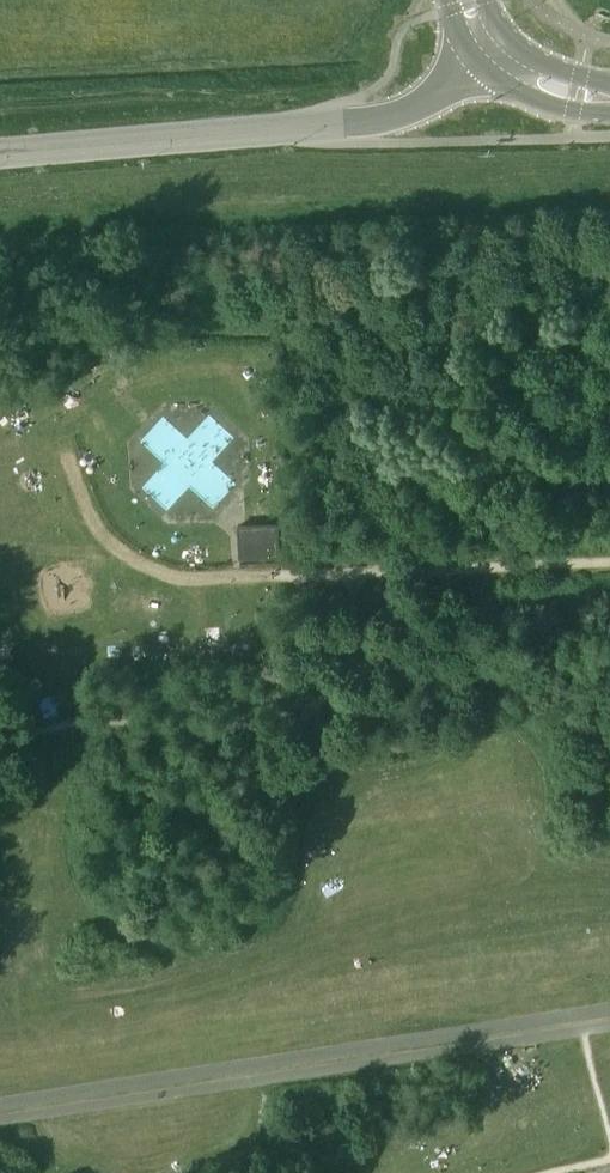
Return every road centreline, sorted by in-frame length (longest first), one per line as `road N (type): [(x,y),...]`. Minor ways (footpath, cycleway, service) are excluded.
road 1 (unclassified): [(295,127),(0,156)]
road 2 (unclassified): [(295,127),(428,103),(492,56)]
road 3 (secondary): [(609,99),(576,95),(492,56)]

